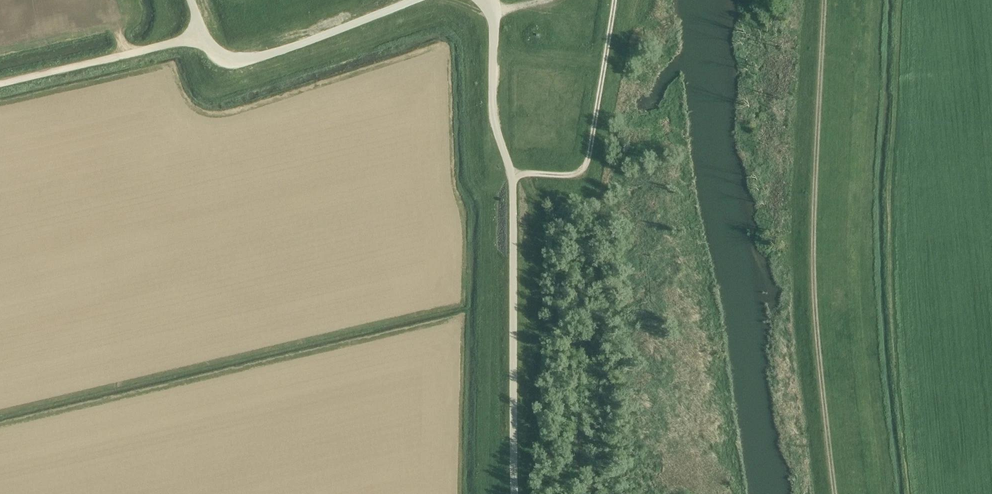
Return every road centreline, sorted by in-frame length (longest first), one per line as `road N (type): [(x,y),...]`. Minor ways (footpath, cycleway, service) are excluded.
road 1 (unclassified): [(515,493),(511,157),(494,110),(496,41),(485,0)]
road 2 (track): [(826,0),(814,285),(835,493)]
road 3 (unclassified): [(406,0),(237,62),(218,57),(202,36)]
road 4 (unclassified): [(202,36),(0,82)]

